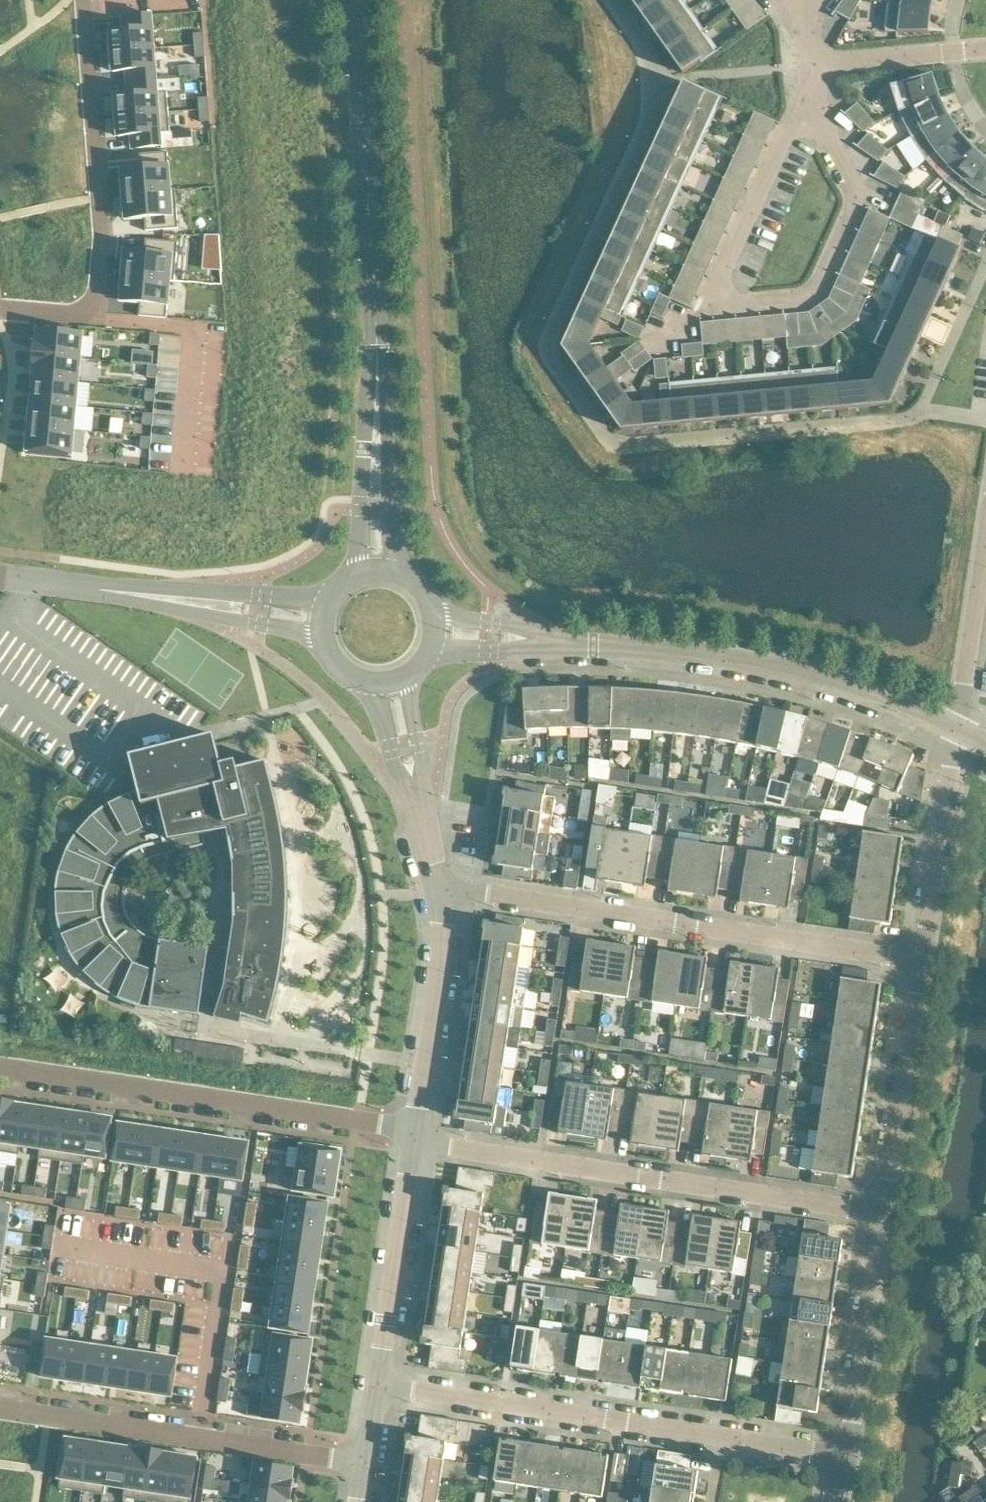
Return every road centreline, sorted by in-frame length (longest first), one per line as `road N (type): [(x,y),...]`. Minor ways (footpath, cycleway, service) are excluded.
road 1 (residential): [(923,964),(442,888)]
road 2 (residential): [(886,1214),(412,1141)]
road 3 (residential): [(849,1456),(376,1383)]
road 4 (residential): [(0,1066),(414,1127)]
road 5 (residential): [(957,737),(823,682),(689,656),(585,647)]
road 6 (residential): [(0,1406),(364,1463)]
road 7 (residential): [(378,335),(357,0)]
road 8 (residential): [(81,0),(100,240),(95,295)]
road 9 (residential): [(886,1214),(923,964)]
road 10 (residential): [(849,1456),(886,1214)]
road 11 (residential): [(376,1383),(412,1141)]
road 12 (residential): [(414,1127),(445,922),(442,888)]
road 13 (residential): [(378,335),(357,569)]
road 14 (residential): [(399,568),(378,335)]
road 15 (residential): [(923,964),(957,737)]
road 16 (residential): [(957,737),(985,547)]
road 17 (residential): [(162,597),(0,577)]
road 18 (residential): [(325,597),(162,597)]
road 19 (residential): [(162,597),(222,618),(318,632)]
road 20 (residential): [(367,688),(429,836)]
road 21 (residential): [(429,836),(410,681)]
road 22 (residential): [(585,647),(438,613)]
road 23 (residential): [(436,652),(585,647)]

